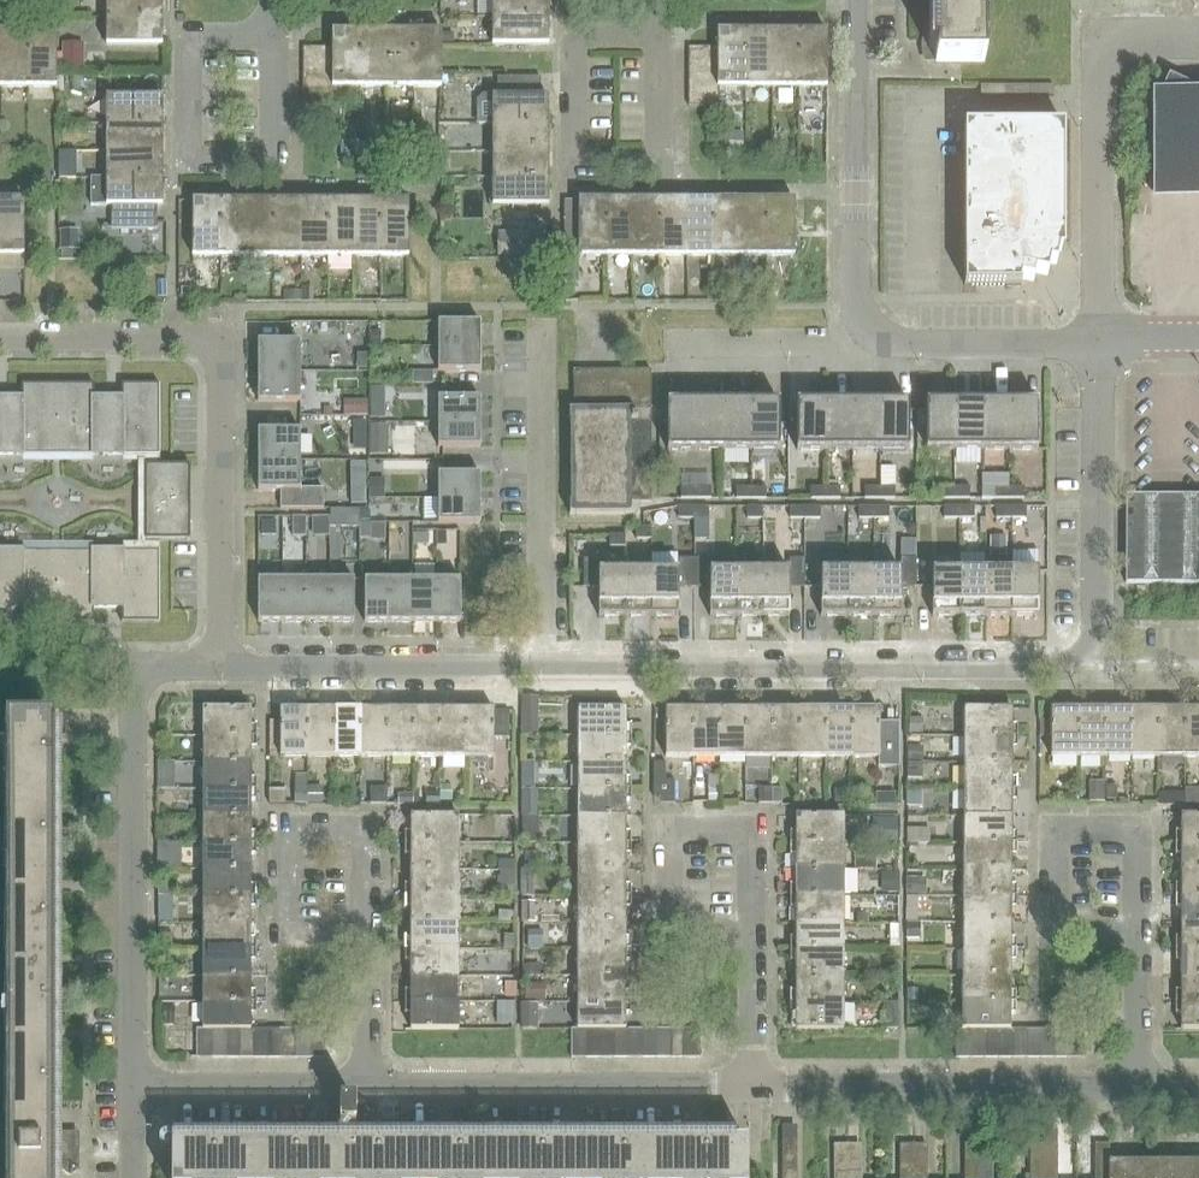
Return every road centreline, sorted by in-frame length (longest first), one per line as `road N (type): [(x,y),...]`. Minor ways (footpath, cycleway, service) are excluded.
road 1 (residential): [(543,667),(1097,665),(1098,340)]
road 2 (residential): [(222,666),(221,337),(0,337)]
road 3 (residential): [(133,1087),(133,666),(222,666)]
road 4 (residential): [(753,1087),(368,1087)]
road 5 (residential): [(1138,1087),(753,1087)]
road 6 (residential): [(543,667),(542,326)]
road 7 (residential): [(869,331),(857,292),(857,0)]
road 8 (residential): [(222,666),(543,667)]
road 9 (residential): [(1098,340),(1097,38)]
road 10 (residential): [(659,38),(575,37),(574,162),(659,162)]
road 11 (residential): [(274,37),(189,37),(189,162),(273,162)]
road 12 (residential): [(1138,934),(1138,830),(1054,830),(1054,934)]
road 13 (residential): [(368,934),(367,830),(284,830),(284,934)]
road 14 (residential): [(752,933),(752,830),(668,830),(668,934)]
road 15 (residential): [(368,1087),(133,1087)]
road 16 (residential): [(1098,340),(905,345),(869,331)]
road 17 (residential): [(674,343),(842,343),(869,331)]
road 18 (residential): [(753,1087),(752,933)]
road 19 (residential): [(1138,1087),(1138,934)]
road 20 (residential): [(368,1087),(368,934)]
road 21 (residential): [(273,162),(274,37)]
road 22 (residential): [(659,162),(659,38)]

